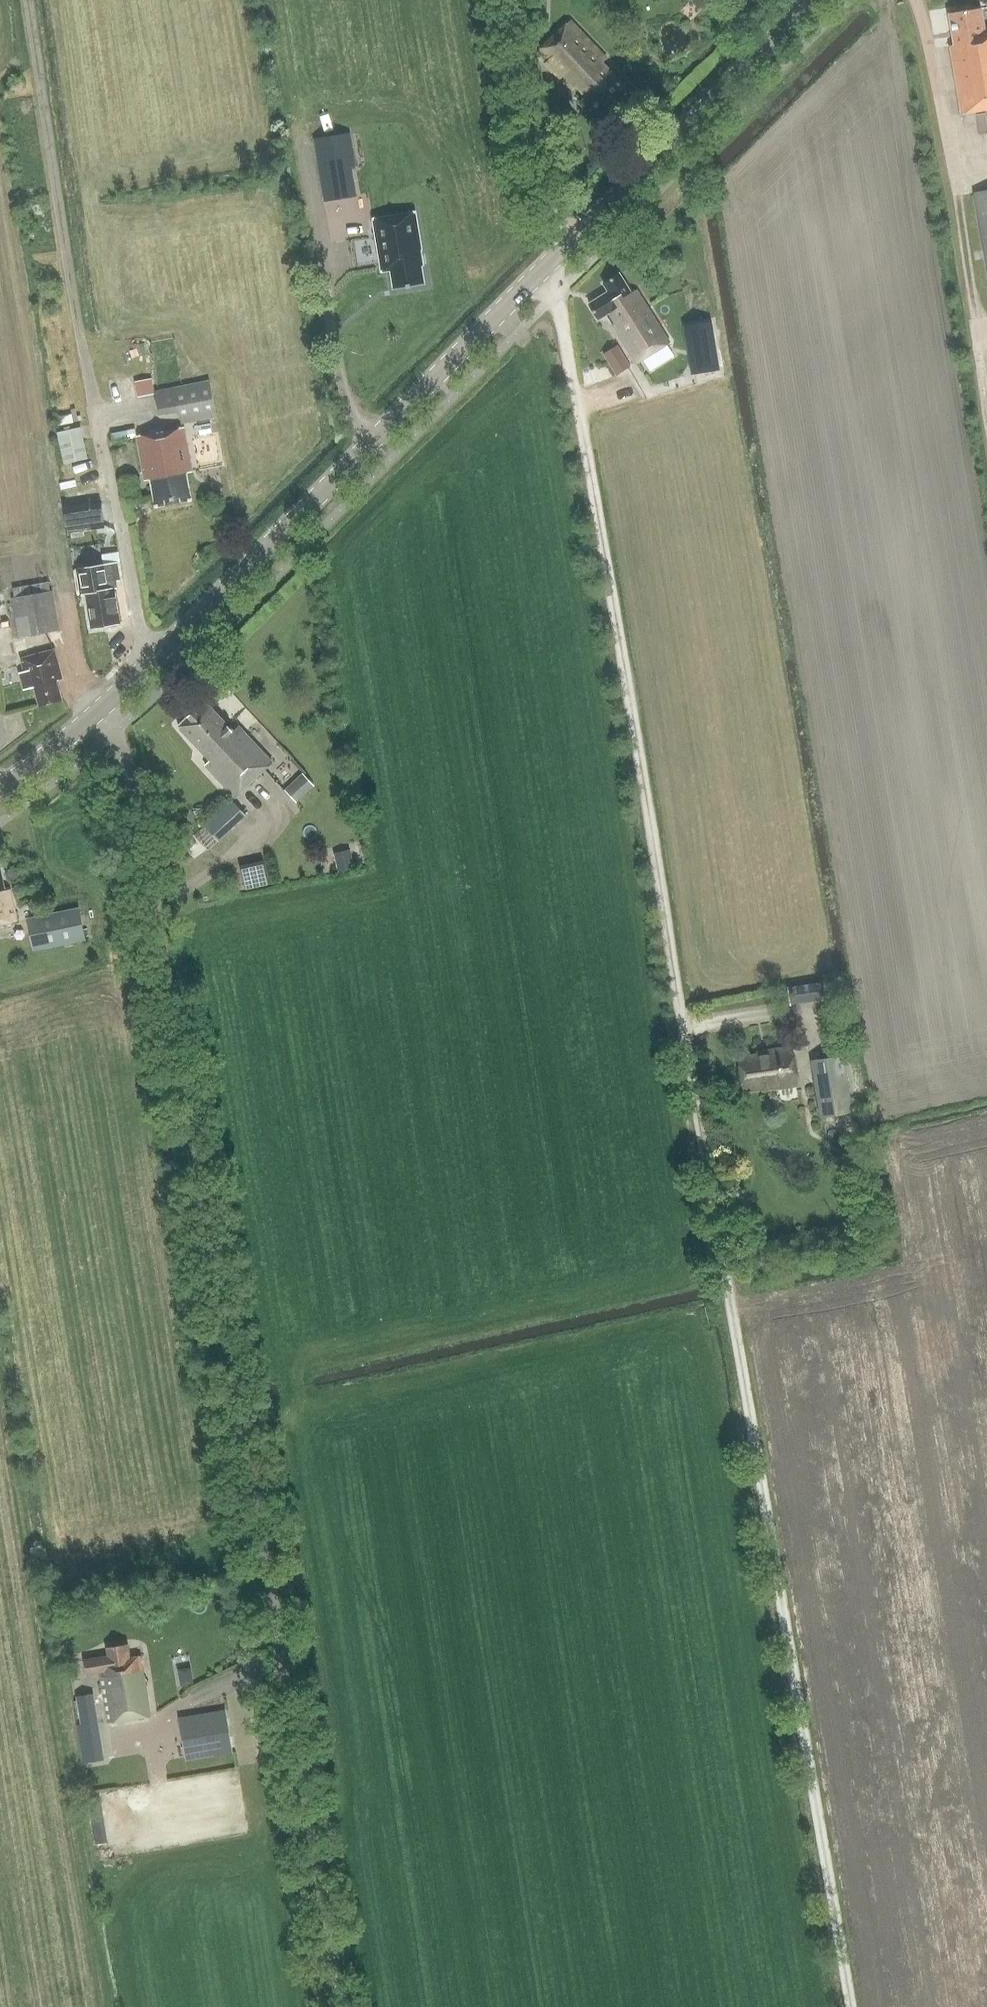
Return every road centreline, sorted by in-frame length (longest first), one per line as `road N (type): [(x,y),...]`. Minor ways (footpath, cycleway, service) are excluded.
road 1 (track): [(509,0),(852,2006)]
road 2 (unclassified): [(334,2006),(108,700)]
road 3 (tertiary): [(108,700),(806,0)]
road 4 (track): [(28,0),(93,404)]
road 5 (tertiary): [(0,787),(108,700)]

